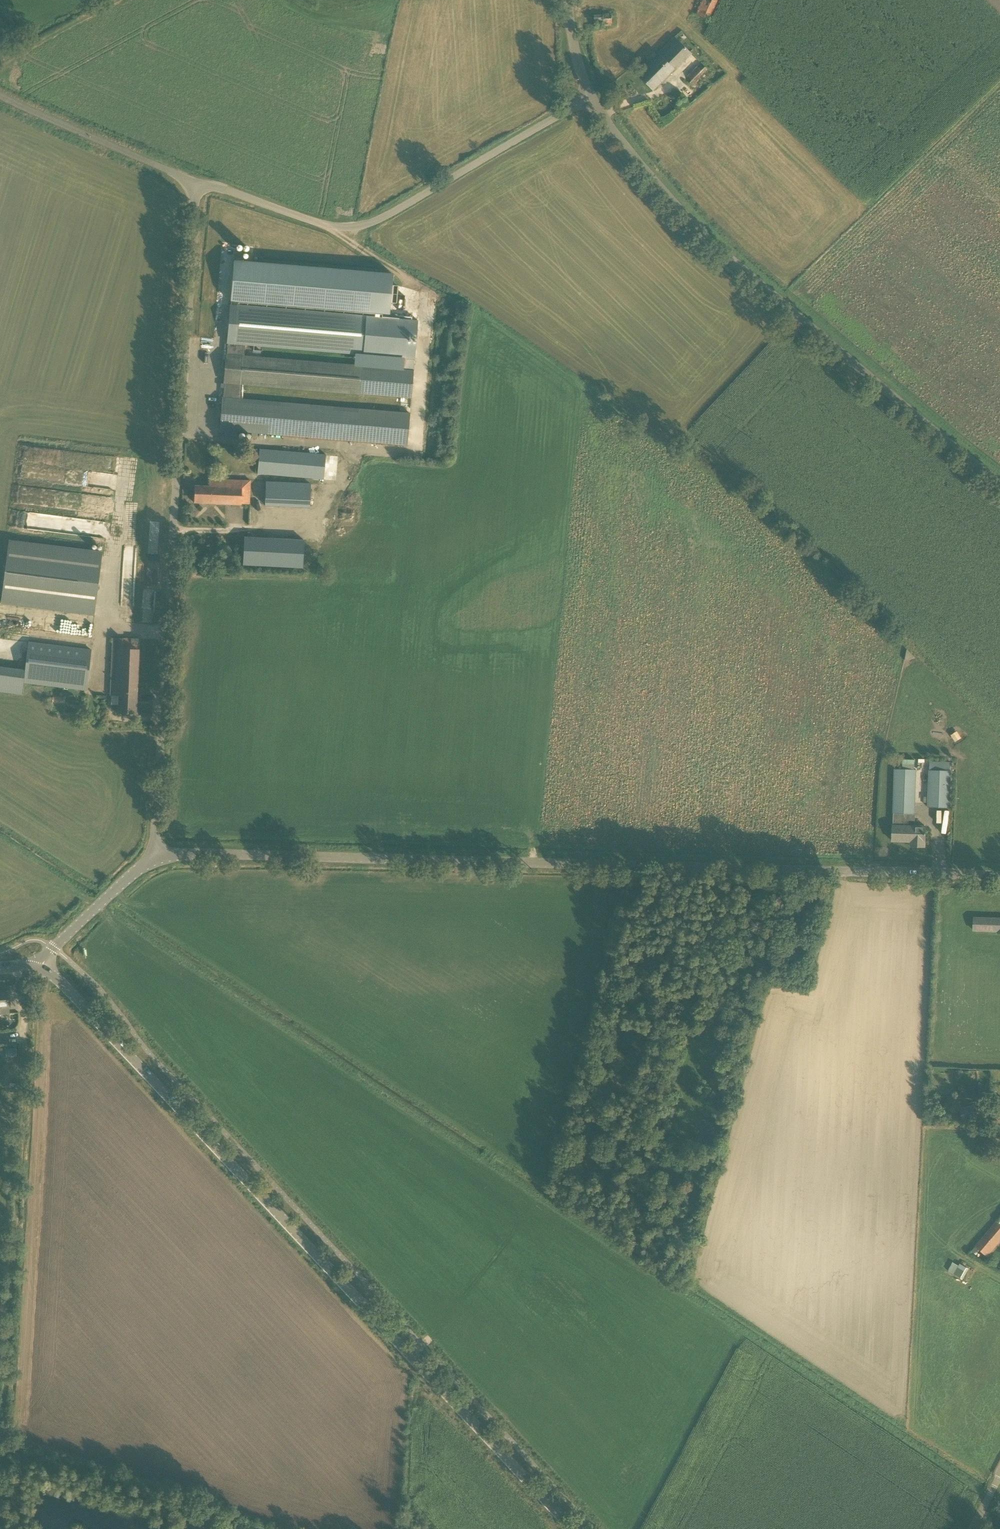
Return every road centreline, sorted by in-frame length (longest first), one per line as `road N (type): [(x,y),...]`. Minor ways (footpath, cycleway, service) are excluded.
road 1 (tertiary): [(999,876),(192,851),(152,858)]
road 2 (tertiary): [(572,1528),(67,988),(35,966)]
road 3 (unclassified): [(152,858),(196,186)]
road 4 (unclassified): [(999,472),(721,250),(624,139),(594,93)]
road 5 (track): [(0,1511),(24,977),(35,966)]
road 6 (unclassified): [(196,186),(352,227),(594,93)]
road 7 (unclassified): [(196,186),(0,96)]
road 8 (tertiary): [(152,858),(53,947)]

